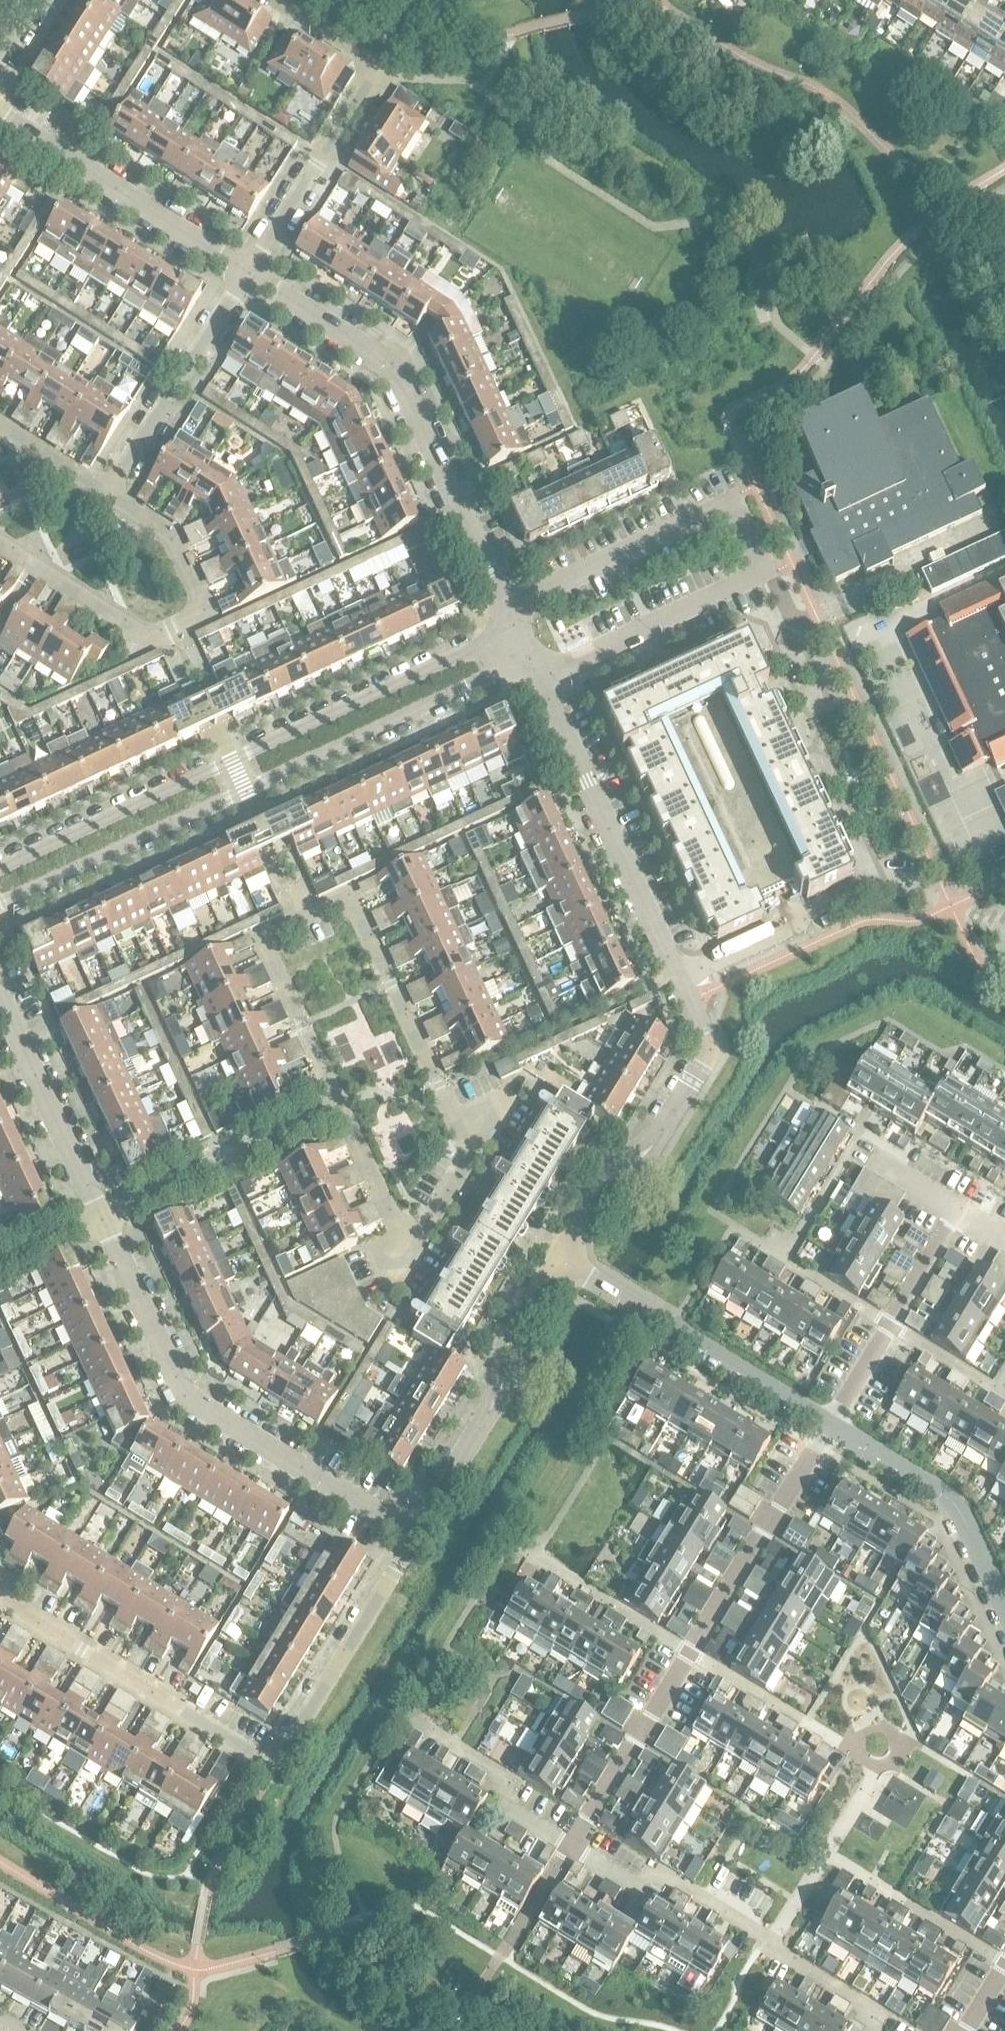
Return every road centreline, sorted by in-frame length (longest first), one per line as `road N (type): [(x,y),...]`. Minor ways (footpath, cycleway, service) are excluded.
road 1 (residential): [(556,1260),(616,1168),(652,1151),(713,1053),(532,660)]
road 2 (residential): [(338,1106),(396,1225),(415,1226),(464,1147),(348,902),(260,941)]
road 3 (residential): [(532,660),(564,668),(763,575),(727,501),(534,589),(515,626)]
road 4 (residential): [(0,900),(532,660)]
road 5 (residential): [(515,626),(0,866)]
road 6 (residential): [(106,1215),(189,1401),(420,1534)]
road 7 (residential): [(515,626),(393,360),(251,271)]
road 8 (residential): [(110,491),(174,534),(210,616),(151,641),(0,539)]
road 9 (residential): [(833,1423),(556,1260)]
road 10 (residential): [(420,1534),(501,1402),(507,1337),(556,1260)]
road 11 (residential): [(824,1854),(870,1770),(866,1759),(692,1654)]
road 12 (residential): [(0,1603),(268,1754)]
road 13 (residential): [(251,271),(0,114)]
road 14 (residential): [(268,1754),(288,1748),(420,1534)]
road 15 (residential): [(692,1654),(833,1423)]
road 16 (residential): [(1004,1612),(954,1502),(833,1423)]
road 17 (residential): [(0,986),(106,1215)]
road 18 (residential): [(317,1116),(106,1215)]
road 19 (residential): [(570,1845),(632,1881),(664,1878),(771,1942)]
road 20 (residential): [(570,1845),(692,1654)]
road 21 (residential): [(403,1713),(508,1779),(519,1812),(570,1845)]
road 22 (residential): [(325,154),(372,82),(369,58),(278,0)]
road 23 (residential): [(1004,1966),(824,1854)]
road 24 (residential): [(692,1654),(520,1552)]
road 25 (residential): [(260,941),(338,1106)]
road 26 (residential): [(893,1328),(787,1262),(808,1227)]
road 27 (residential): [(771,1942),(868,2001),(872,2030)]
road 28 (residential): [(893,1328),(964,1209)]
road 29 (residential): [(251,271),(325,154)]
road 30 (residential): [(177,384),(251,271)]
road 31 (residential): [(0,423),(110,491)]
road 32 (residential): [(110,491),(177,384)]
road 33 (residential): [(999,1389),(893,1328)]

